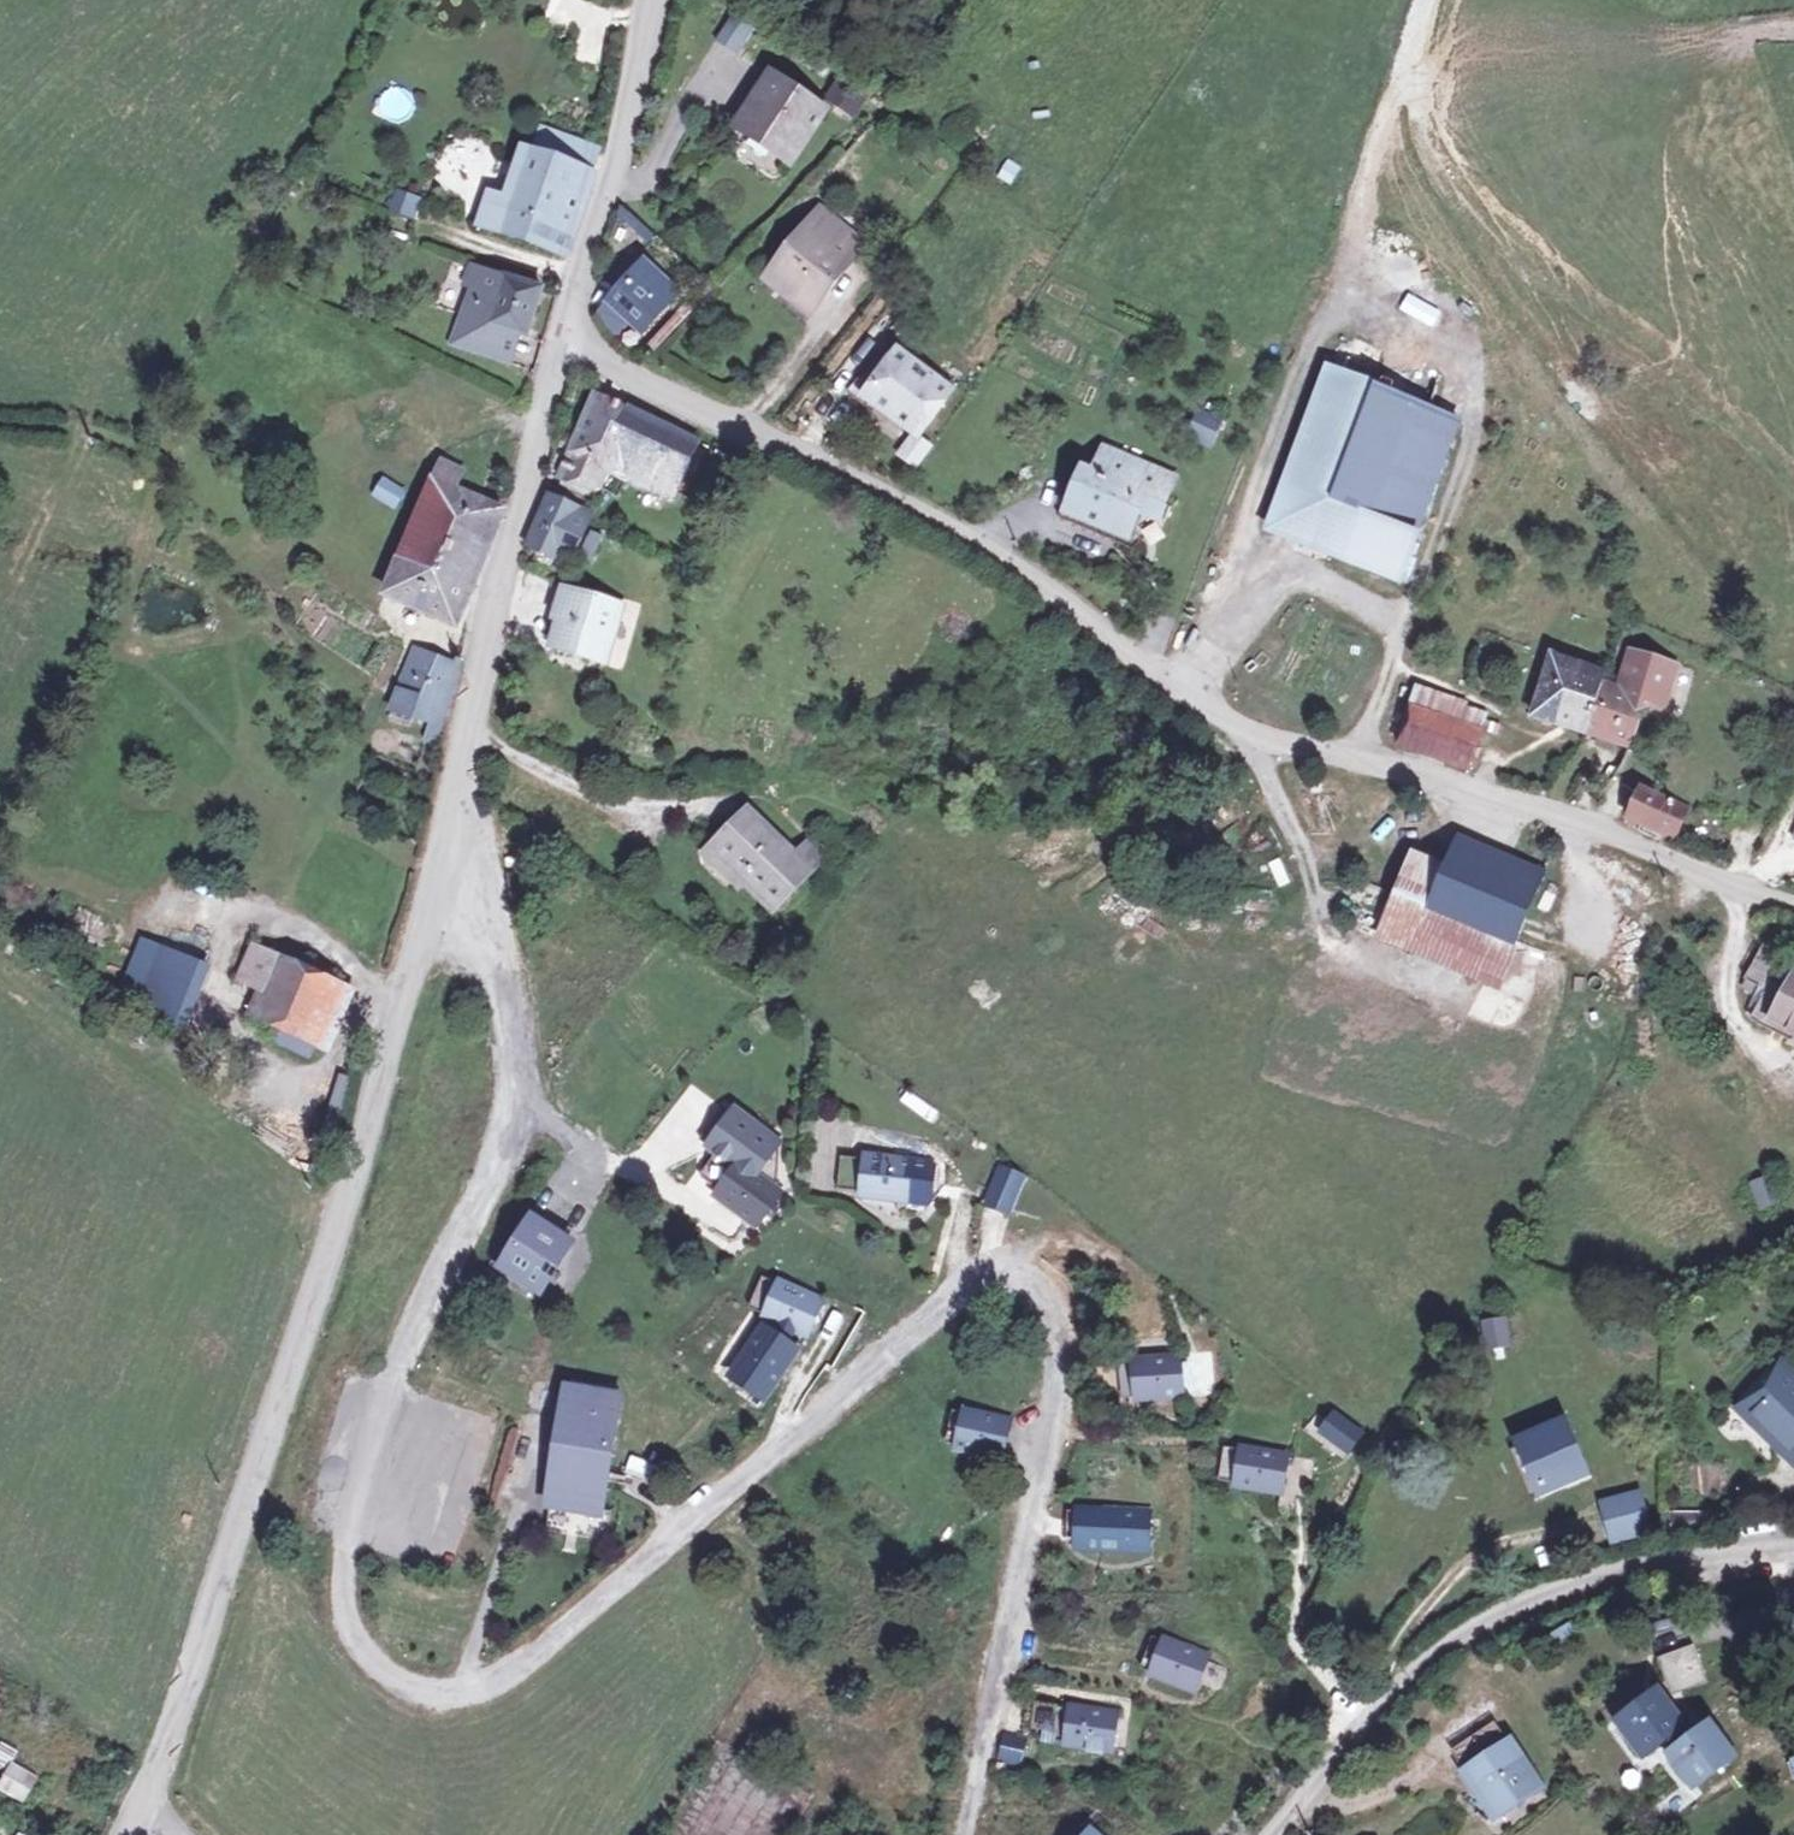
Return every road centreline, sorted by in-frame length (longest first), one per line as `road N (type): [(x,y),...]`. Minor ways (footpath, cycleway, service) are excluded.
road 1 (residential): [(444,841),(497,928),(514,1039),(510,1101),(474,1202),(381,1393),(343,1576),(354,1641),(405,1683),(438,1690),(477,1684),(525,1662),(952,1297),(1011,1265),(1049,1289),(1060,1321),(1055,1397),(1013,1633),(963,1834)]
road 2 (residential): [(557,351),(989,550),(1225,718),(1287,745),(1589,828),(1793,908)]
road 3 (tertiary): [(444,841),(241,1521),(133,1834)]
road 4 (track): [(1259,590),(1248,559),(1250,521),(1302,367),(1323,324),(1347,312),(1374,315),(1460,352),(1474,390),(1473,442),(1446,524),(1393,630)]
road 5 (residential): [(1268,1834),(1404,1677),(1460,1636),(1541,1599),(1630,1573),(1793,1547)]
road 6 (tertiary): [(557,351),(444,841)]
road 7 (tertiary): [(647,0),(557,351)]
road 8 (track): [(1347,312),(1372,160),(1424,0)]

